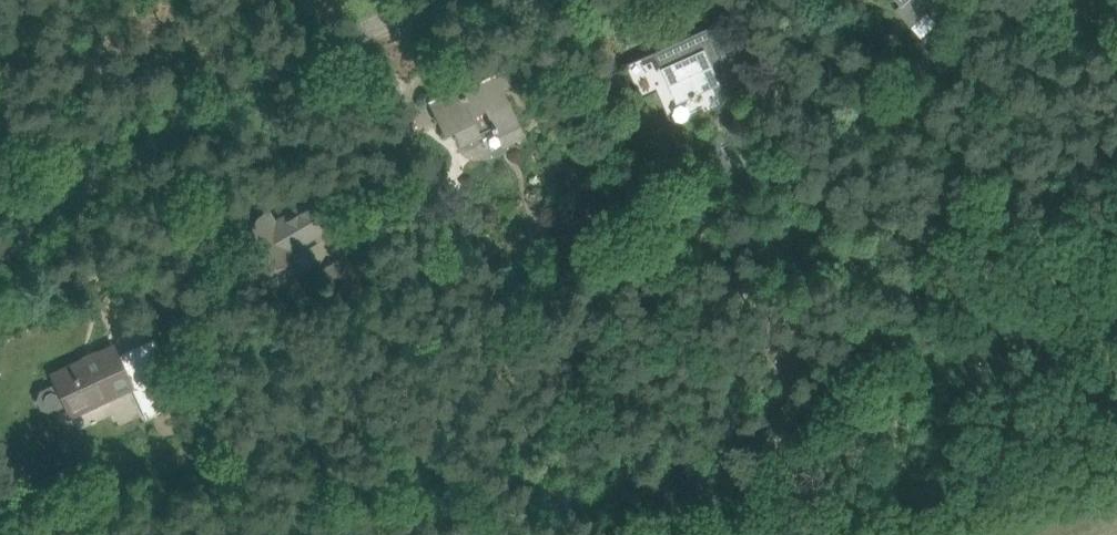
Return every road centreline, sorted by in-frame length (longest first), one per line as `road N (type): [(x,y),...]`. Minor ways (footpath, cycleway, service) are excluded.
road 1 (unclassified): [(0,252),(203,111),(431,0)]

